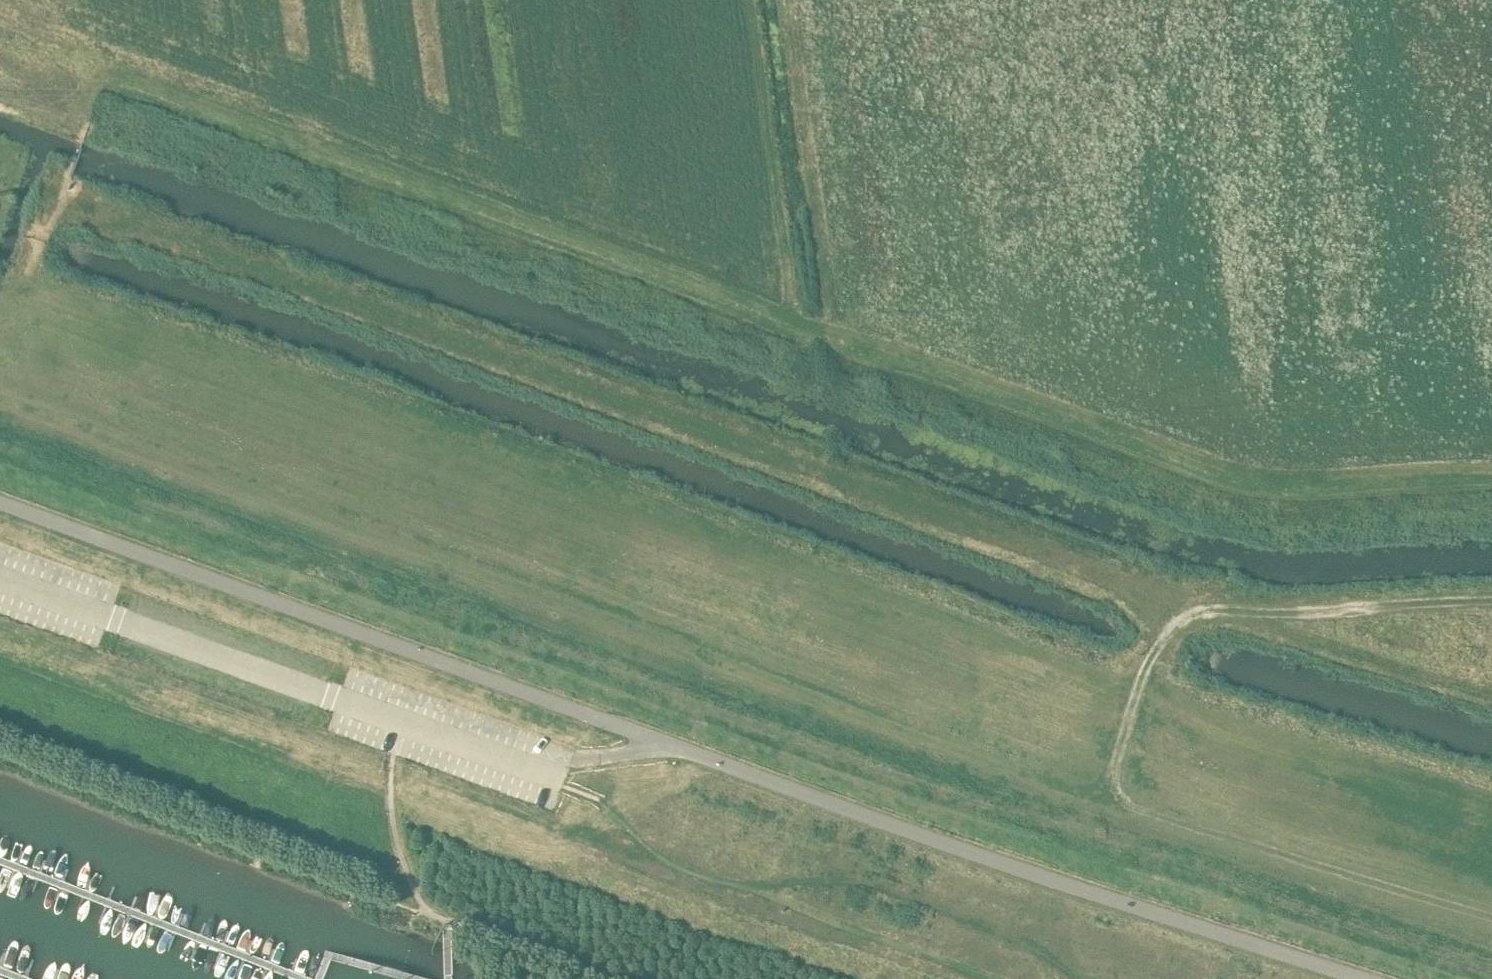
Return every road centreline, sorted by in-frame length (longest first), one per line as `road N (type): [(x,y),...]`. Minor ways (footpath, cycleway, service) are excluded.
road 1 (track): [(0,397),(873,712),(1491,911)]
road 2 (track): [(1106,787),(1155,643),(1213,585)]

